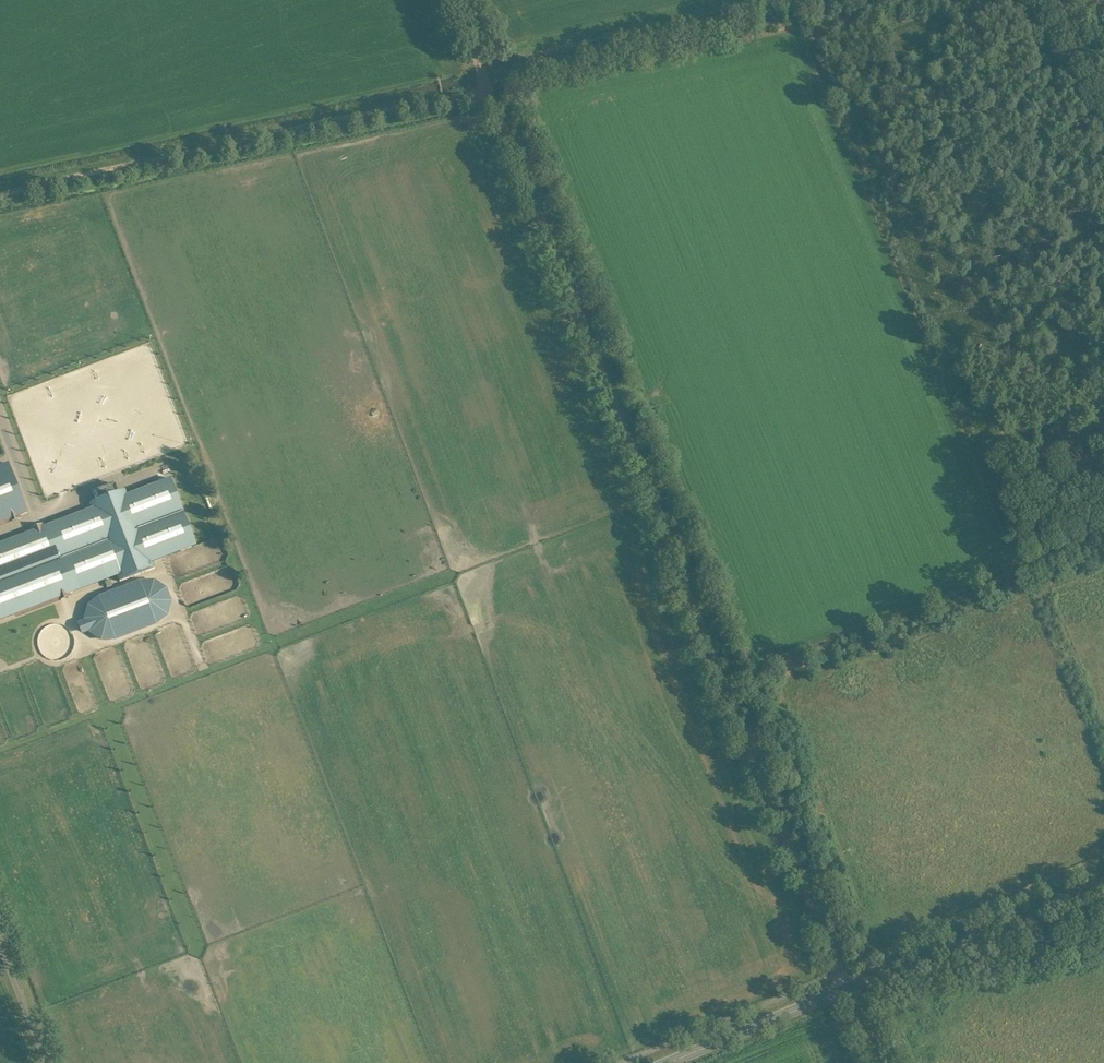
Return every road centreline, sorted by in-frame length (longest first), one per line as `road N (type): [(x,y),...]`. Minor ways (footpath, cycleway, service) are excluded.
road 1 (track): [(461,0),(879,1062)]
road 2 (track): [(0,197),(497,94)]
road 3 (tertiary): [(662,1062),(1103,877)]
road 4 (track): [(488,69),(786,0)]
road 5 (unclassified): [(54,1062),(0,929)]

